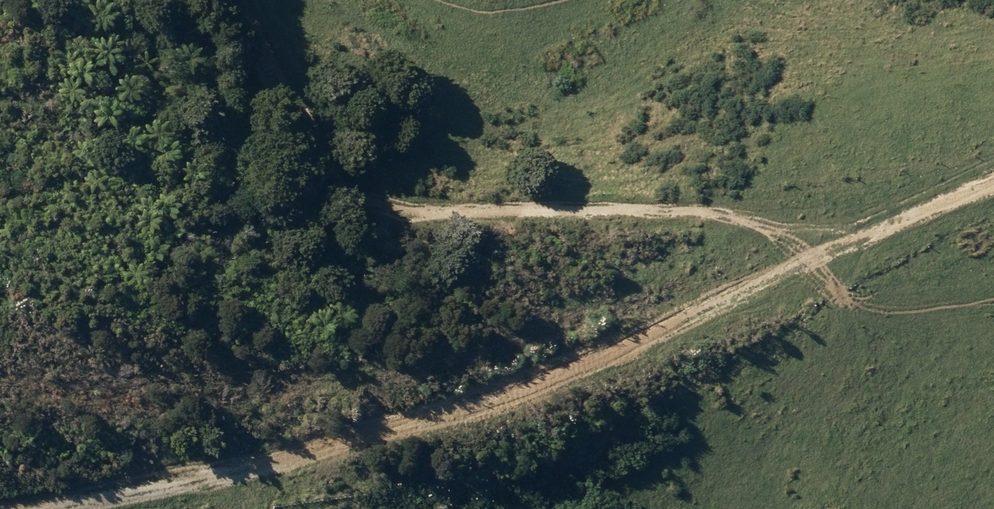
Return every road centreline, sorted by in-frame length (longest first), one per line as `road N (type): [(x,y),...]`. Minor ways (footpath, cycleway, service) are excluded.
road 1 (track): [(80,508),(222,485),(628,349),(993,184)]
road 2 (track): [(875,238),(775,226),(376,211),(350,191),(293,106),(242,0)]

